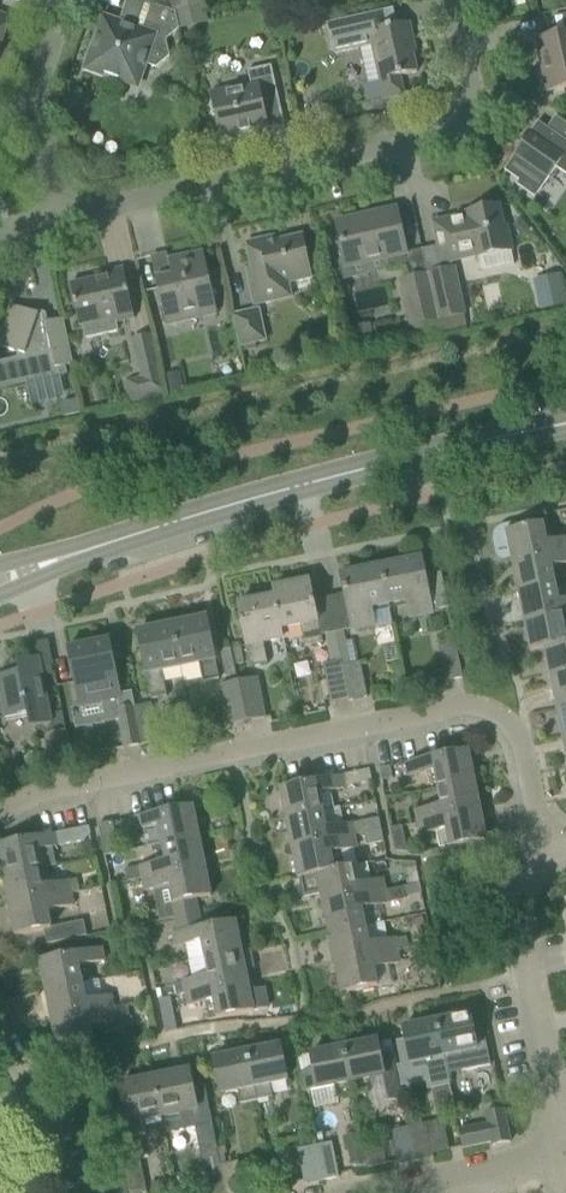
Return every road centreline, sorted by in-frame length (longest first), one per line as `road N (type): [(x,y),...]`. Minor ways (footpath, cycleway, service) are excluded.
road 1 (residential): [(0,823),(29,804),(472,708),(501,719),(518,741),(542,857)]
road 2 (residential): [(65,212),(432,146),(456,130),(466,109),(469,71),(453,0)]
road 3 (tertiary): [(99,548),(304,485),(565,425)]
road 4 (residential): [(565,1140),(523,941),(524,906),(542,857)]
road 5 (residential): [(65,212),(31,102),(64,0)]
road 6 (residential): [(90,1192),(0,1031)]
road 7 (residential): [(419,1192),(565,1164)]

